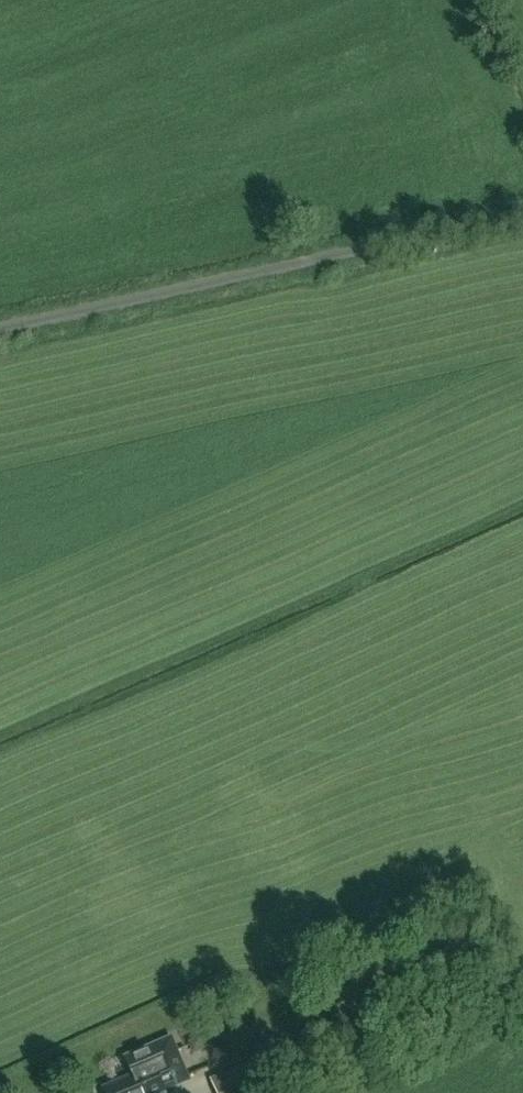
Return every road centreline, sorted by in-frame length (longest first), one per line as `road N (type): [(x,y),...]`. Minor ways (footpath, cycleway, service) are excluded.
road 1 (unclassified): [(0,334),(522,217)]

